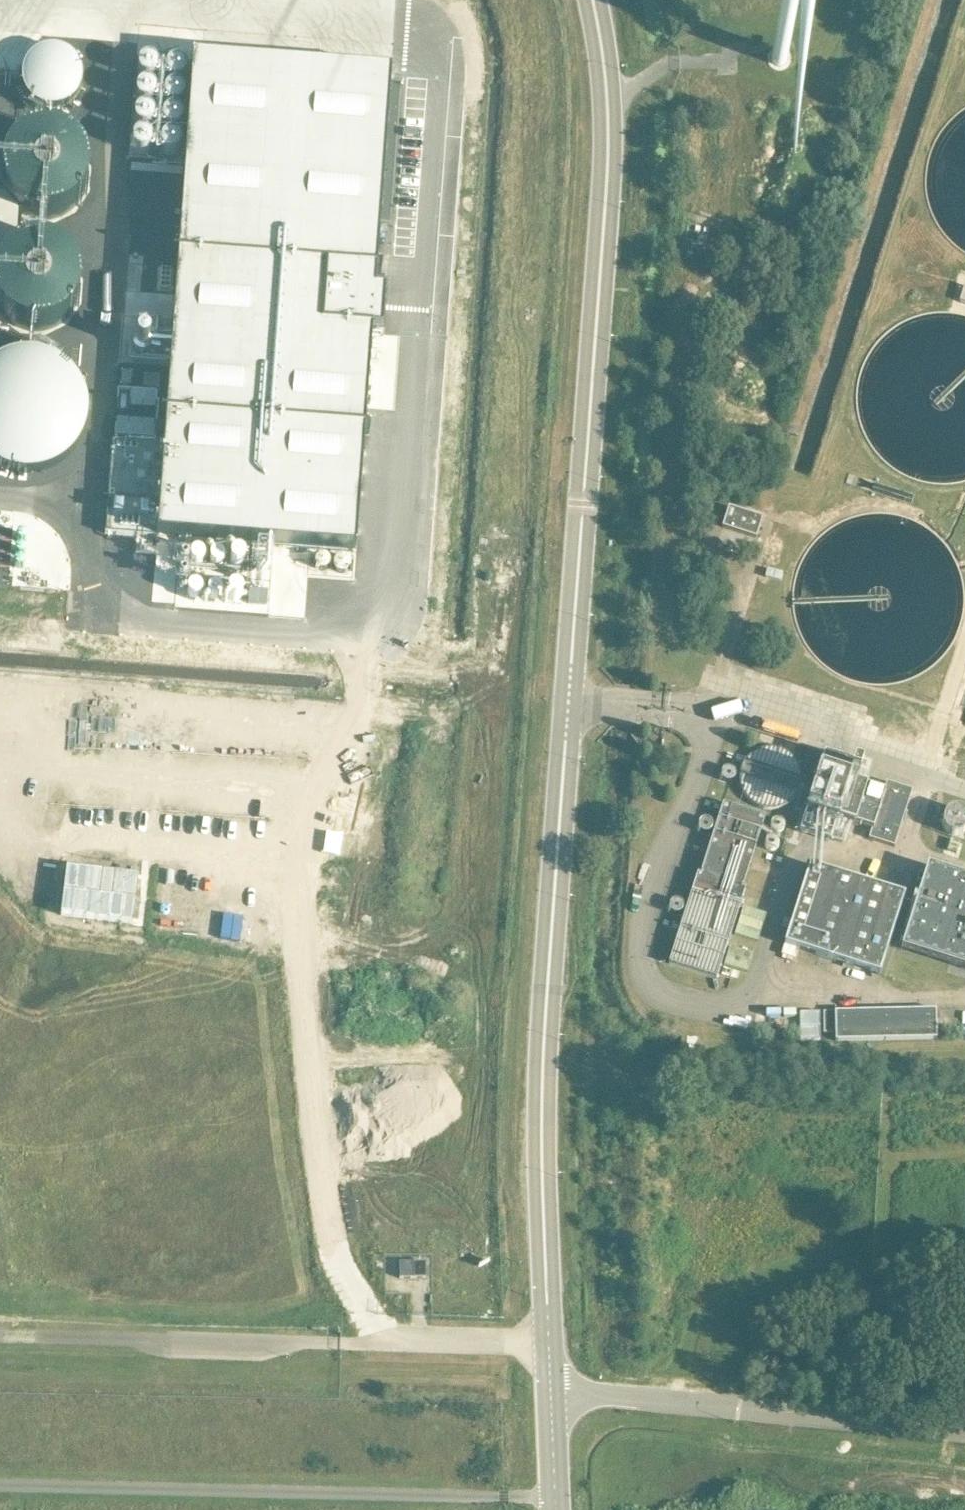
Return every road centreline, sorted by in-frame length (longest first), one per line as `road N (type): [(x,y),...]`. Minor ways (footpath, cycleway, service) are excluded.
road 1 (unclassified): [(551,1391),(544,1022),(609,134),(592,0)]
road 2 (unclassified): [(0,1487),(555,1499)]
road 3 (track): [(0,1334),(549,1343)]
road 4 (unclassified): [(551,1391),(964,1431)]

